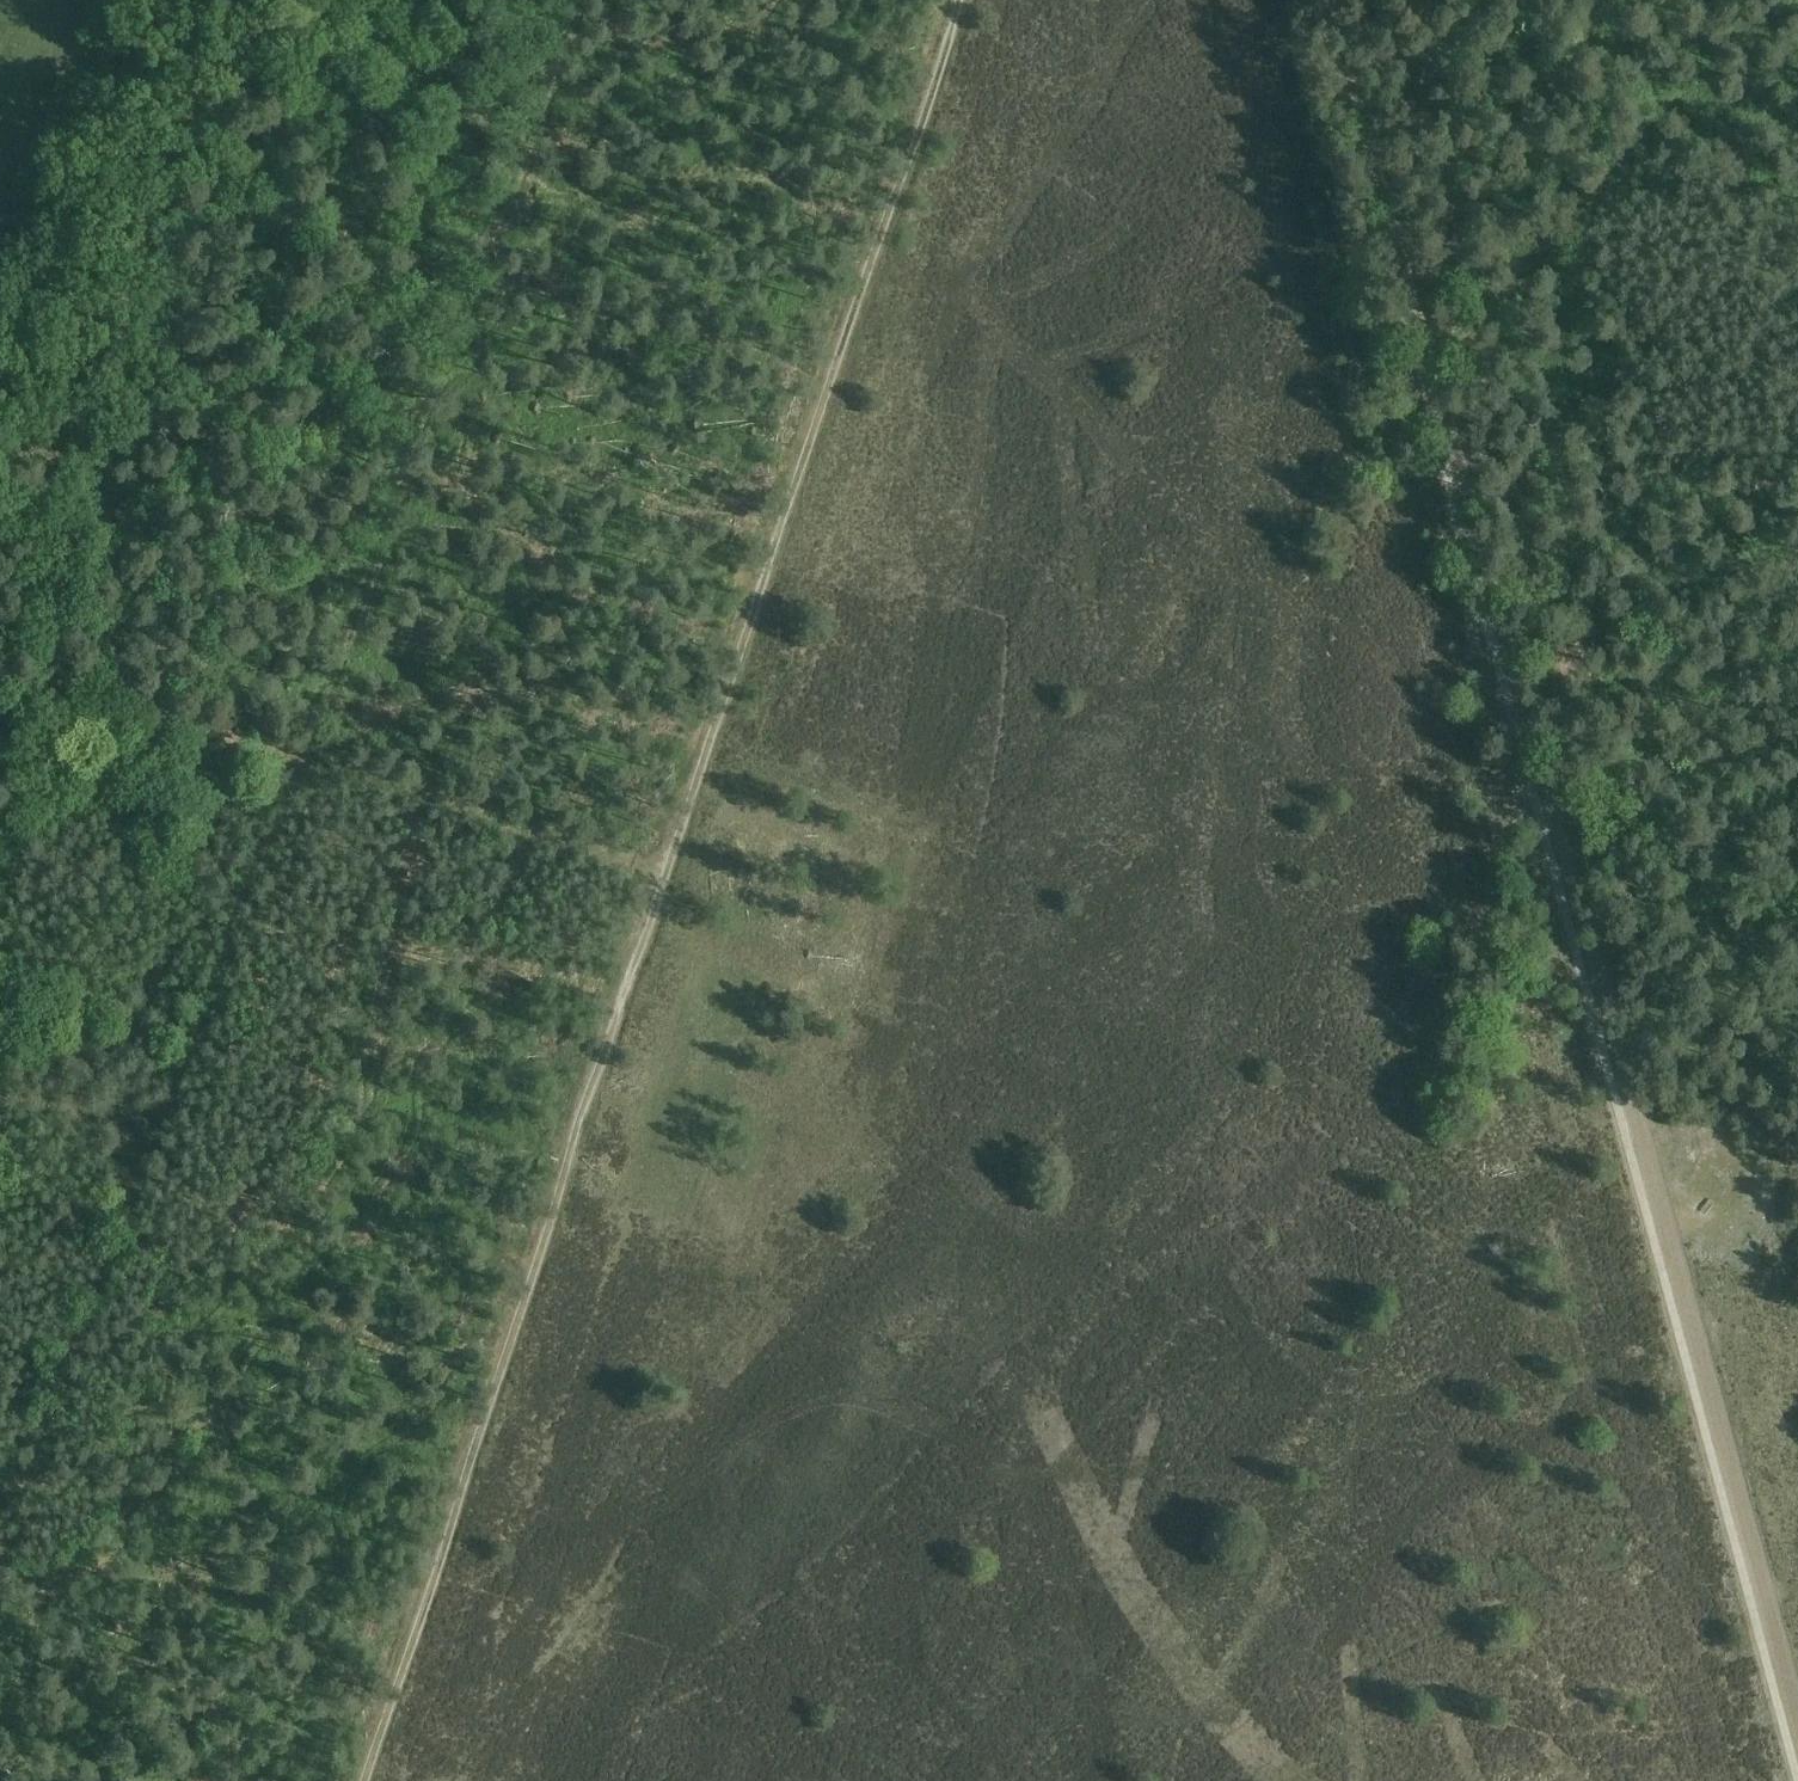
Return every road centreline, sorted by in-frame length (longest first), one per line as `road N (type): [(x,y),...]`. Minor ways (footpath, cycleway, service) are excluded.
road 1 (track): [(960,0),(362,1780)]
road 2 (track): [(1797,1707),(1332,0)]

